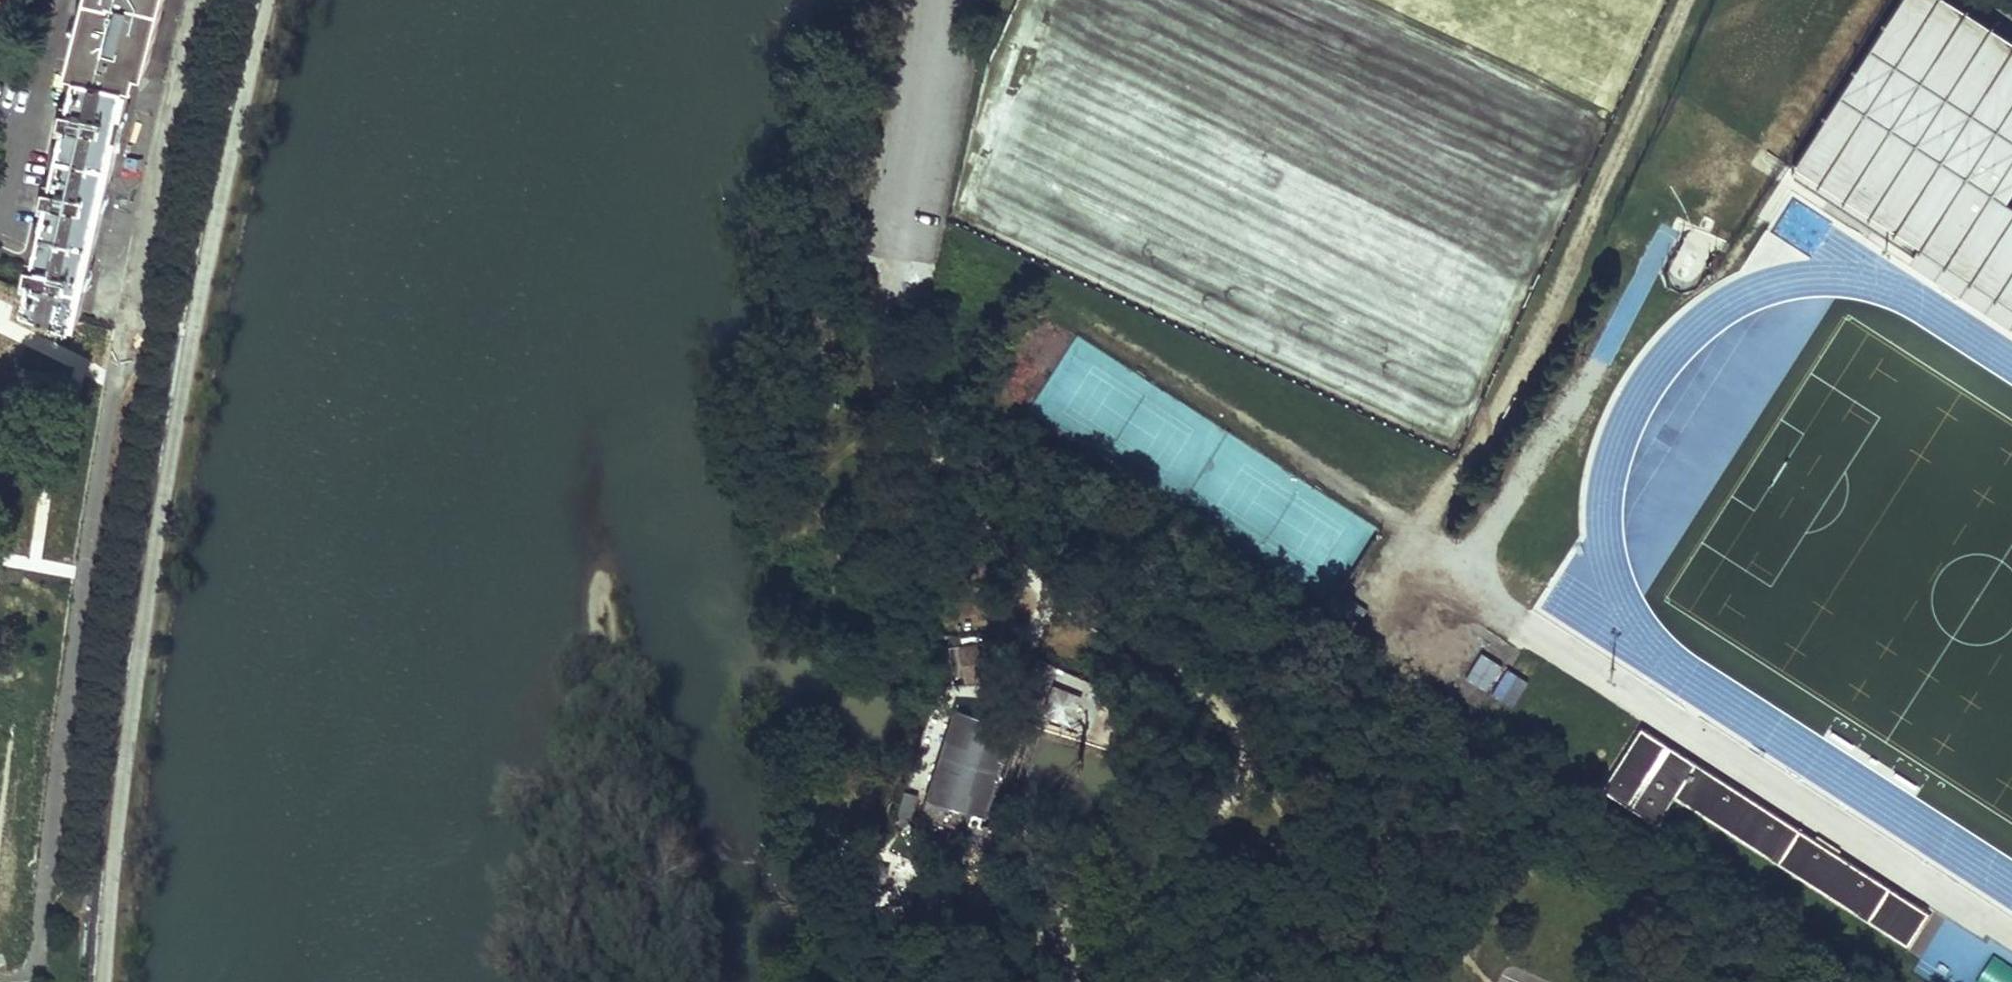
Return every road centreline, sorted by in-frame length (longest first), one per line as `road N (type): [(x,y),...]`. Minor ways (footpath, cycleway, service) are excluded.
road 1 (residential): [(201,0),(128,305)]

